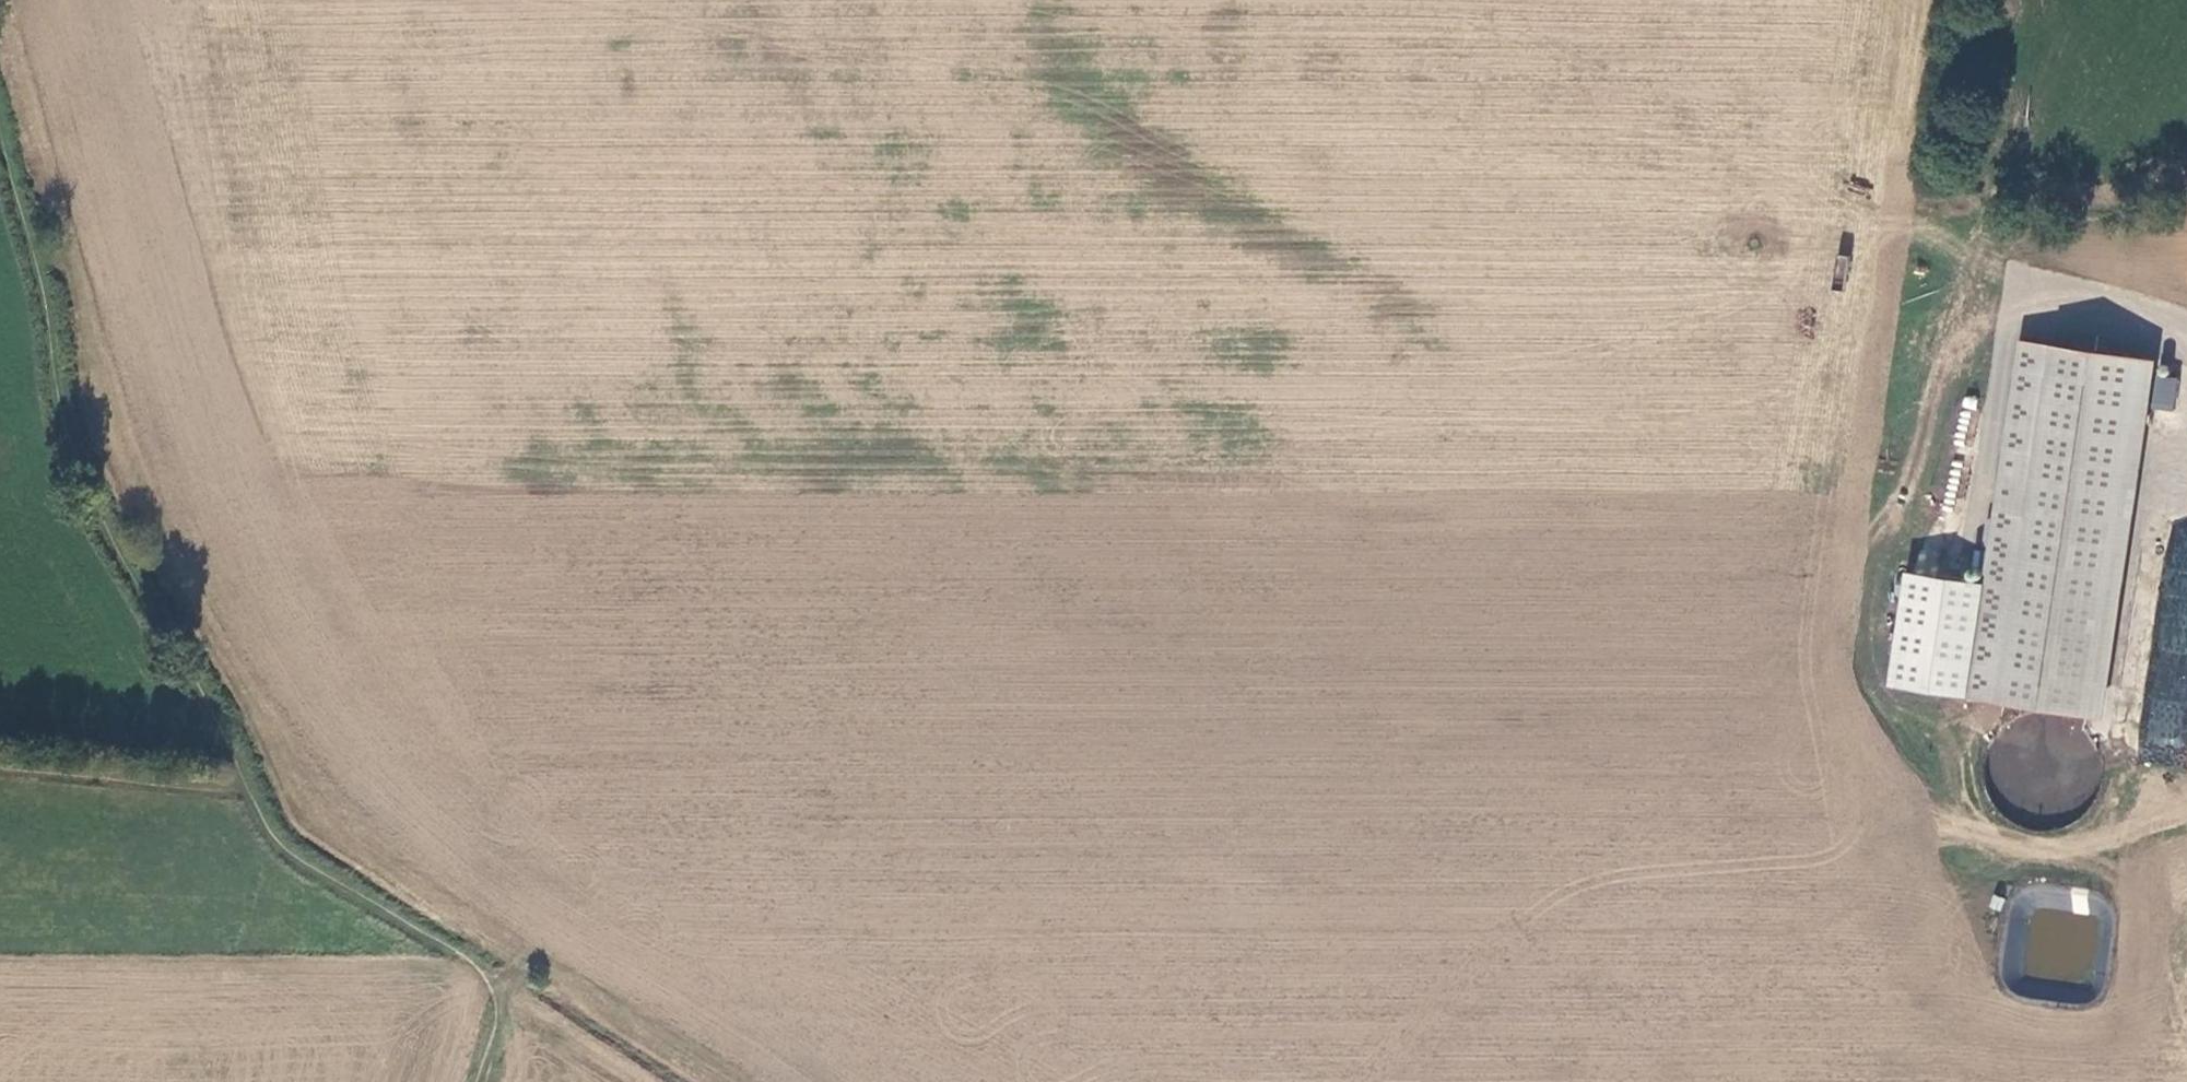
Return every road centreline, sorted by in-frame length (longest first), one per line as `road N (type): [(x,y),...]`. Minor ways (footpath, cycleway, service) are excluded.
road 1 (track): [(0,102),(95,507),(274,833),(494,983),(498,1015),(478,1081)]
road 2 (track): [(239,765),(0,749)]

